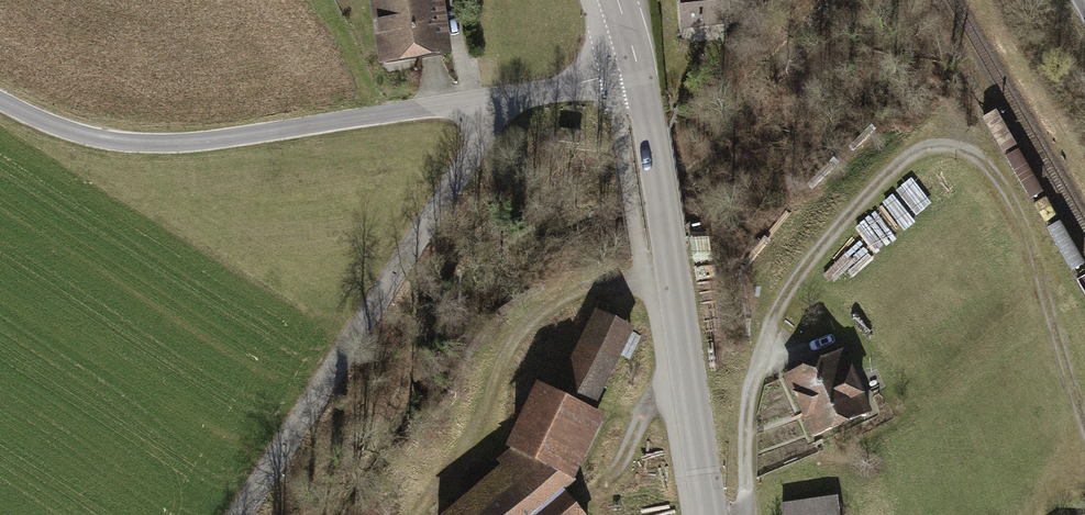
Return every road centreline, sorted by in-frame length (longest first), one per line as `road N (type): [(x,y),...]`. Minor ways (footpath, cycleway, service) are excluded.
road 1 (residential): [(638,69),(518,96),(488,111),(480,138),(241,514)]
road 2 (track): [(780,306),(811,259),(904,159),(935,146),(975,156),(1024,224),(1084,429)]
road 3 (track): [(488,111),(450,104),(127,145),(38,122),(0,100)]
road 4 (secondary): [(638,69),(713,514)]

